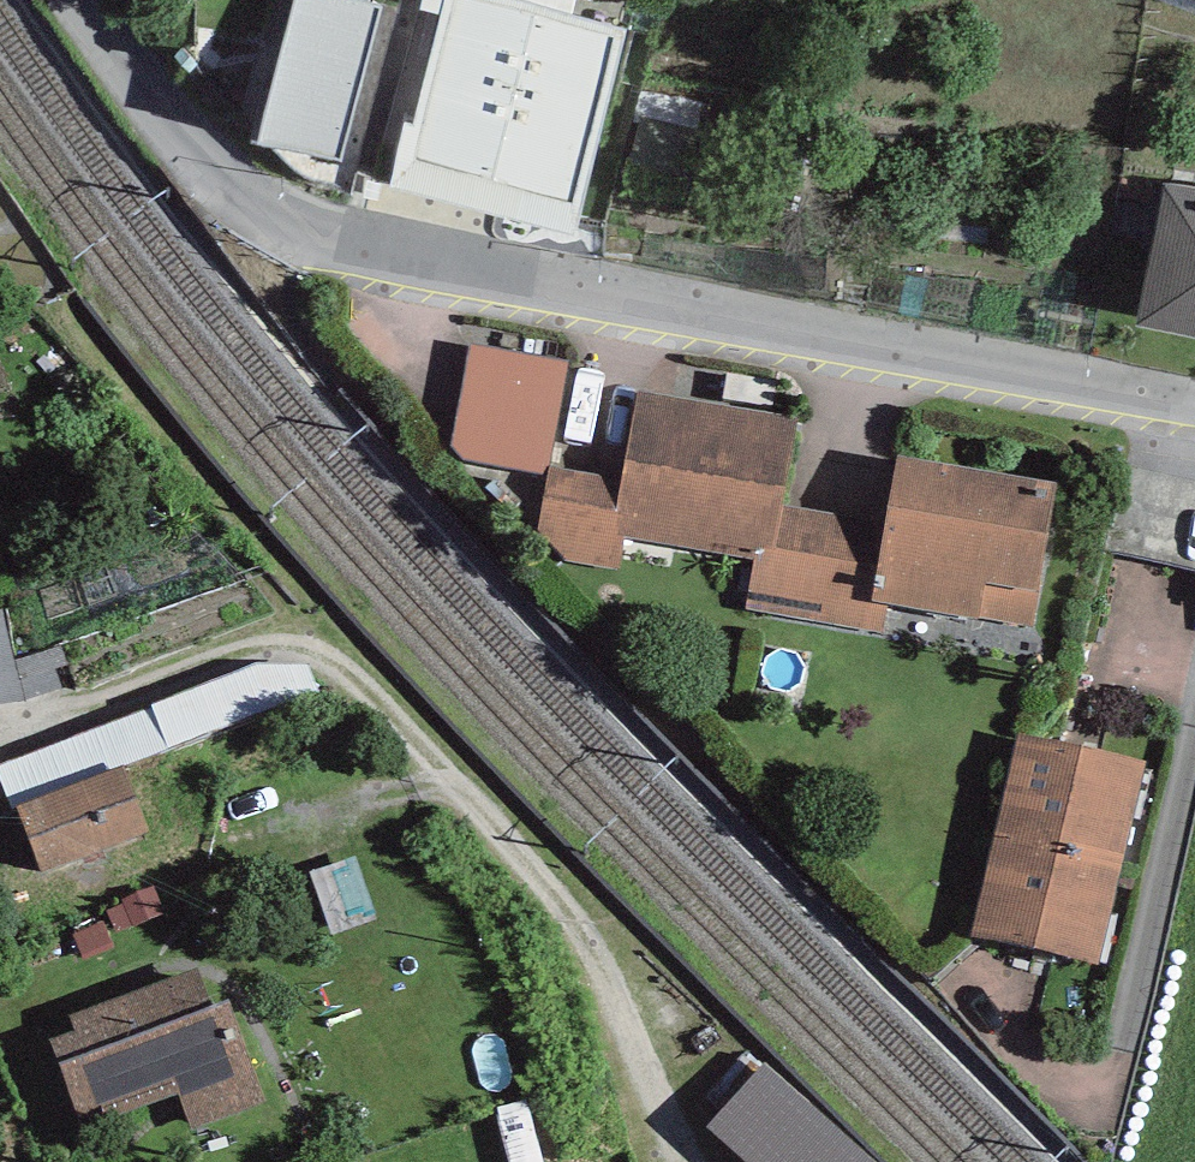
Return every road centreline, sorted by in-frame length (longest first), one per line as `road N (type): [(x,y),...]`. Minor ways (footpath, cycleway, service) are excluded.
road 1 (residential): [(1194,416),(580,299),(347,243),(225,176),(82,0)]

